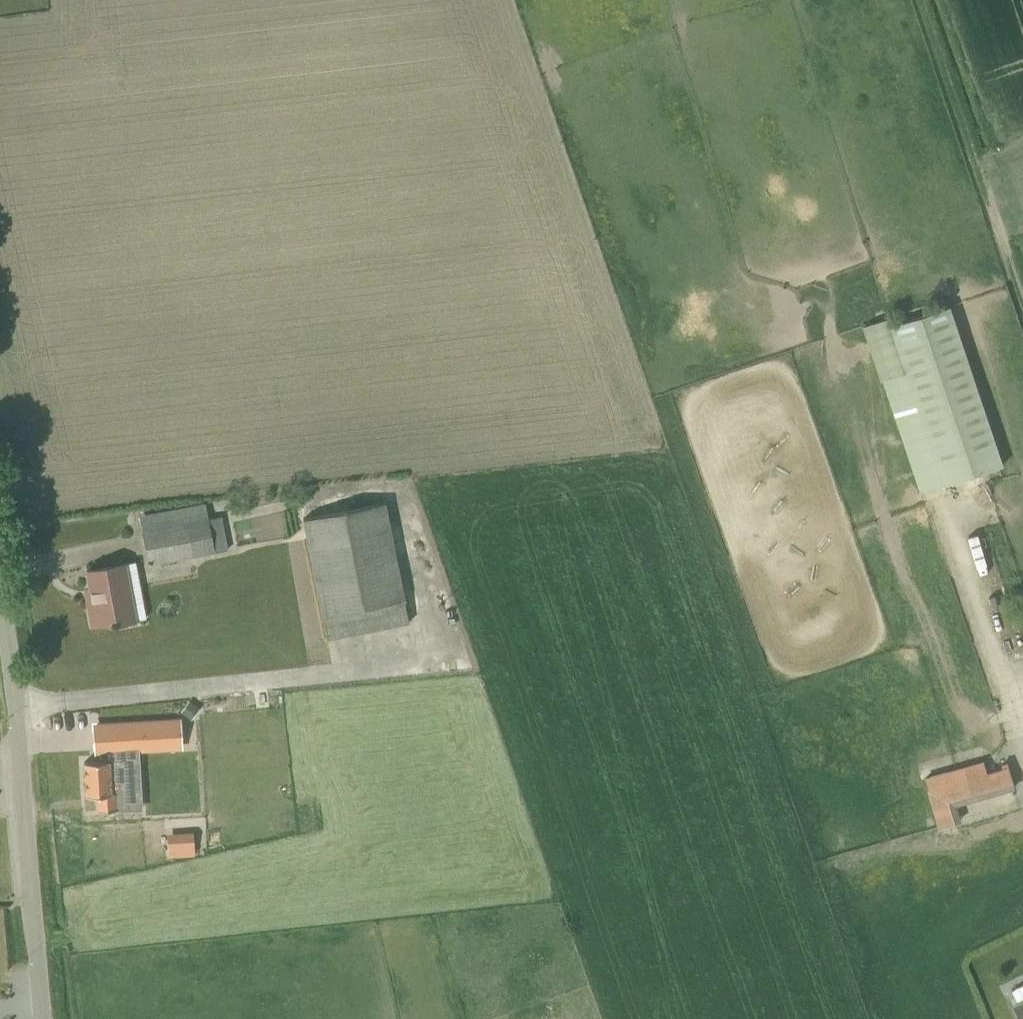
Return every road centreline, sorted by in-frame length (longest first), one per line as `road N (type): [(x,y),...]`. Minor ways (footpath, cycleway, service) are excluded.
road 1 (unclassified): [(44,1018),(20,703),(0,589)]
road 2 (track): [(922,0),(1022,277)]

